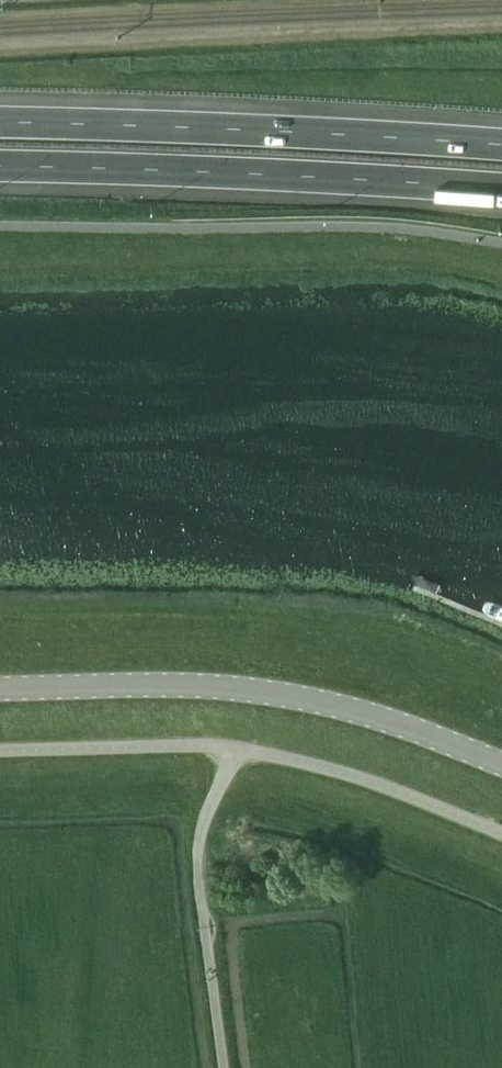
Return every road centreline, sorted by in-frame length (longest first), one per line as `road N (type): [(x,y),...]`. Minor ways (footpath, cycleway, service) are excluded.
road 1 (tertiary): [(501,764),(350,709),(259,691),(0,687)]
road 2 (motorway): [(0,164),(501,188)]
road 3 (motorway): [(501,144),(0,120)]
road 4 (track): [(224,1067),(197,858),(236,748)]

